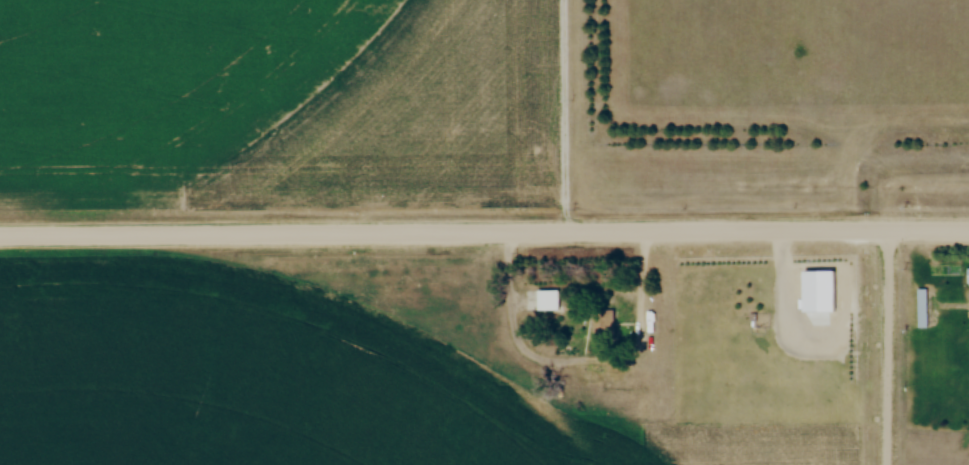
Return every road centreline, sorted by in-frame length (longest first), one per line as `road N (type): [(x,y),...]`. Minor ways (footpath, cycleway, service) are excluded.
road 1 (residential): [(0,235),(968,230)]
road 2 (residential): [(889,230),(888,464)]

